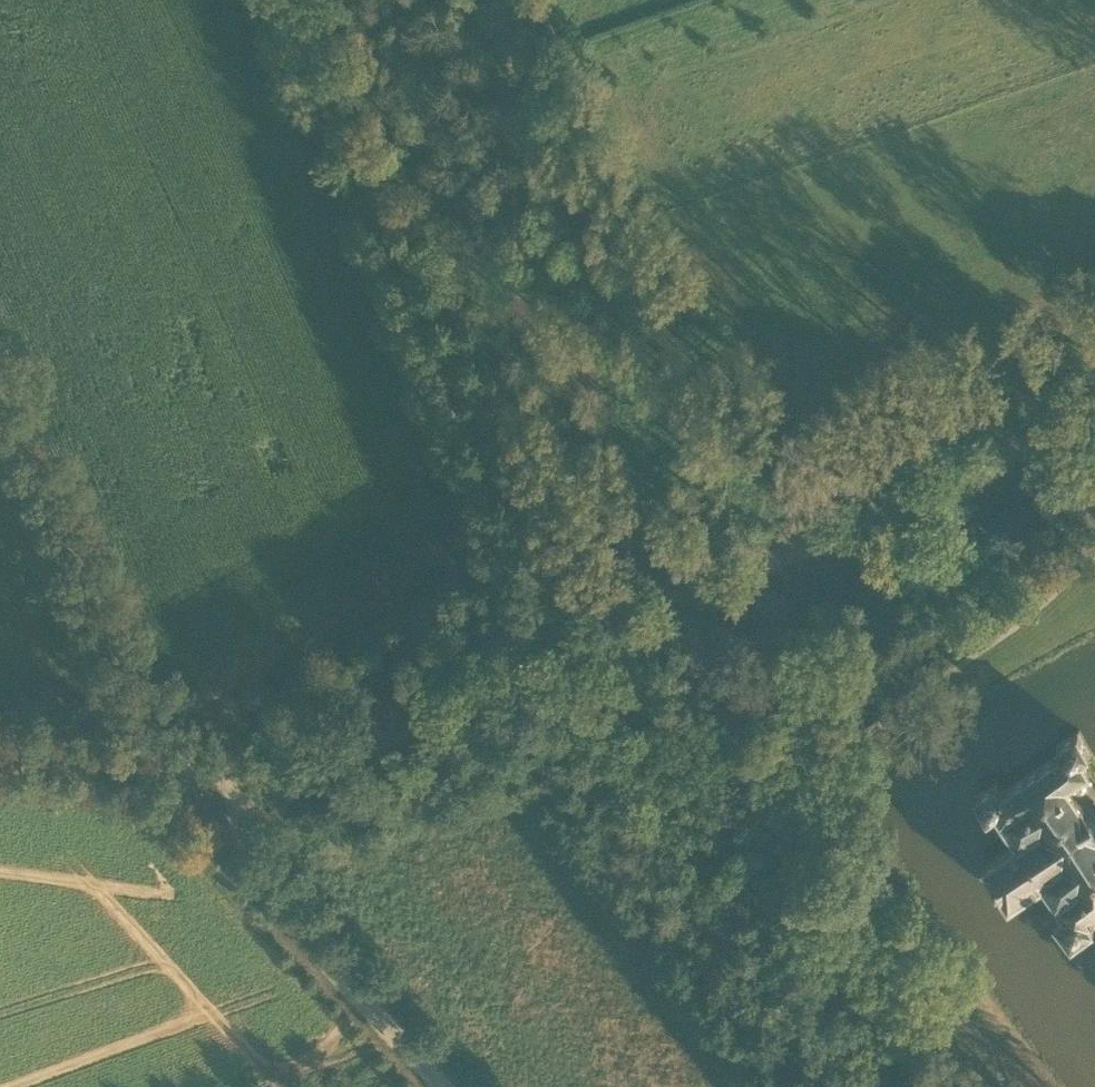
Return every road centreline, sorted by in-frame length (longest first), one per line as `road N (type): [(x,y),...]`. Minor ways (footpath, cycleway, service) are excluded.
road 1 (unclassified): [(240,782),(291,777),(1094,412)]
road 2 (unclassified): [(166,763),(0,385)]
road 3 (unclassified): [(444,1086),(273,897),(241,835),(240,782)]
road 4 (unclassified): [(166,763),(0,739)]

